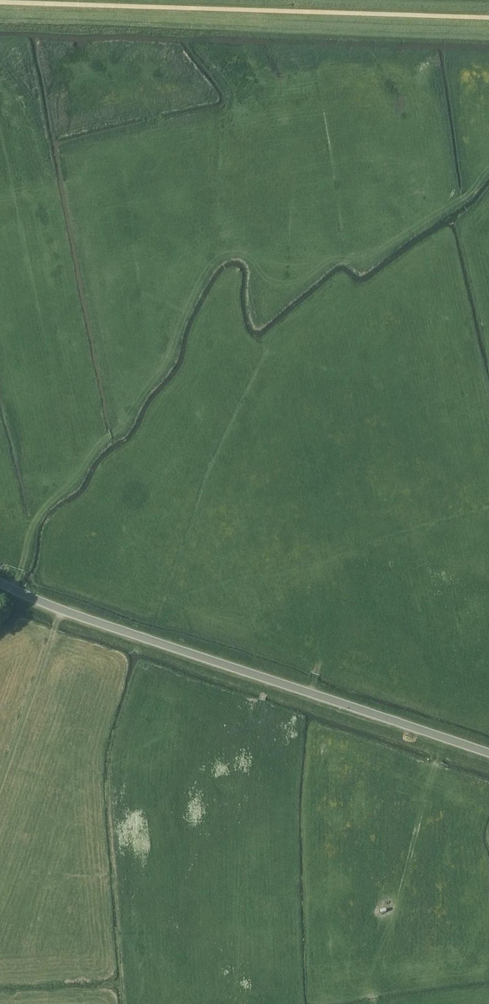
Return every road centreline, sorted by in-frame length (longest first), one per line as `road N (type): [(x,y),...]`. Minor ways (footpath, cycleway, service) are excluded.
road 1 (unclassified): [(0,583),(488,753)]

